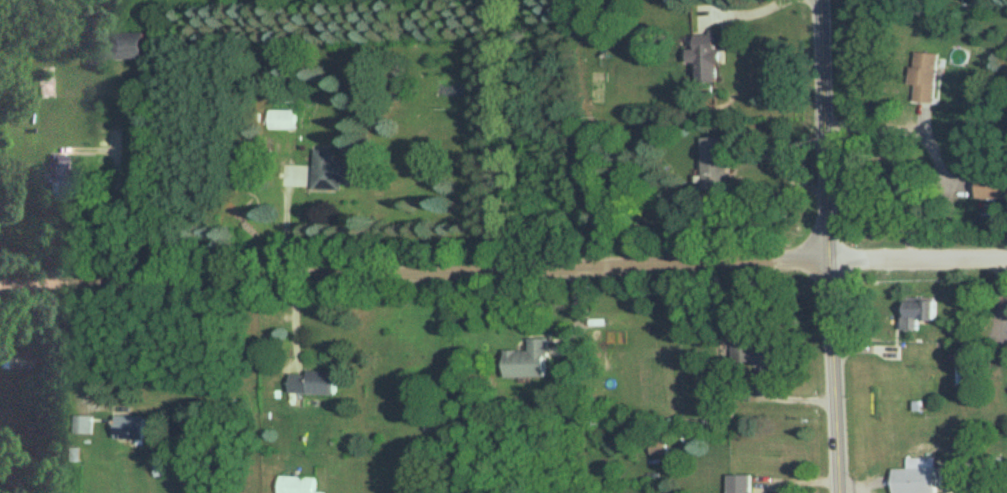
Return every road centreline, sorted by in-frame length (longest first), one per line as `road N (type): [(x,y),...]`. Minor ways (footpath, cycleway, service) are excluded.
road 1 (residential): [(1006,250),(0,283)]
road 2 (residential): [(833,492),(814,0)]

